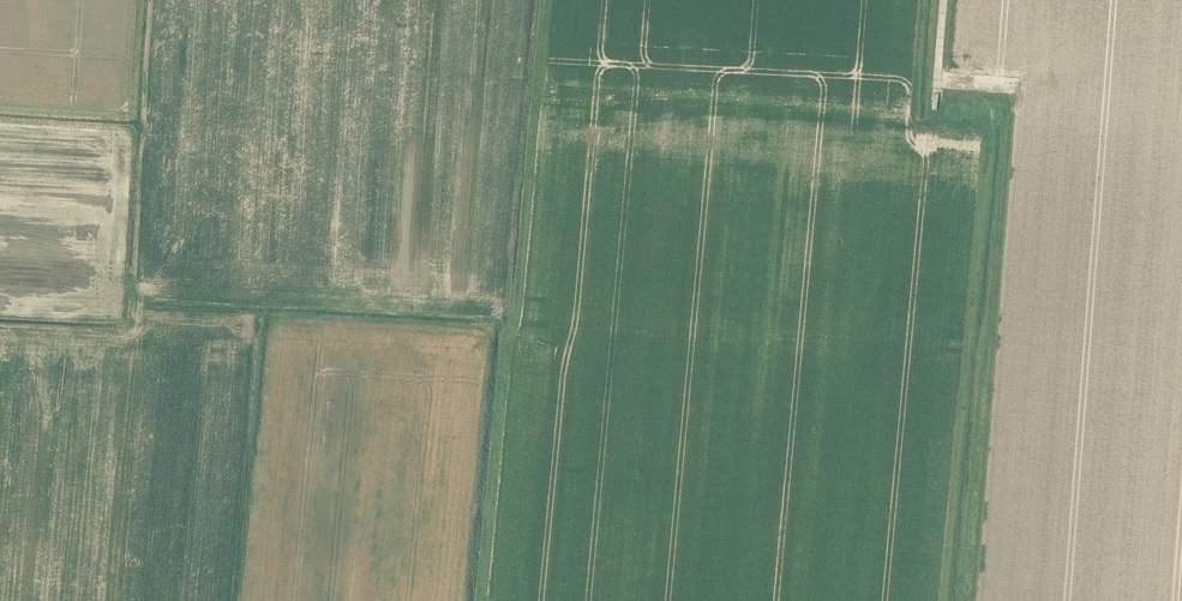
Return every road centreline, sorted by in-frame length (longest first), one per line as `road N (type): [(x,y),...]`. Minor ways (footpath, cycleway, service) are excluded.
road 1 (track): [(1017,85),(938,79),(944,0)]

